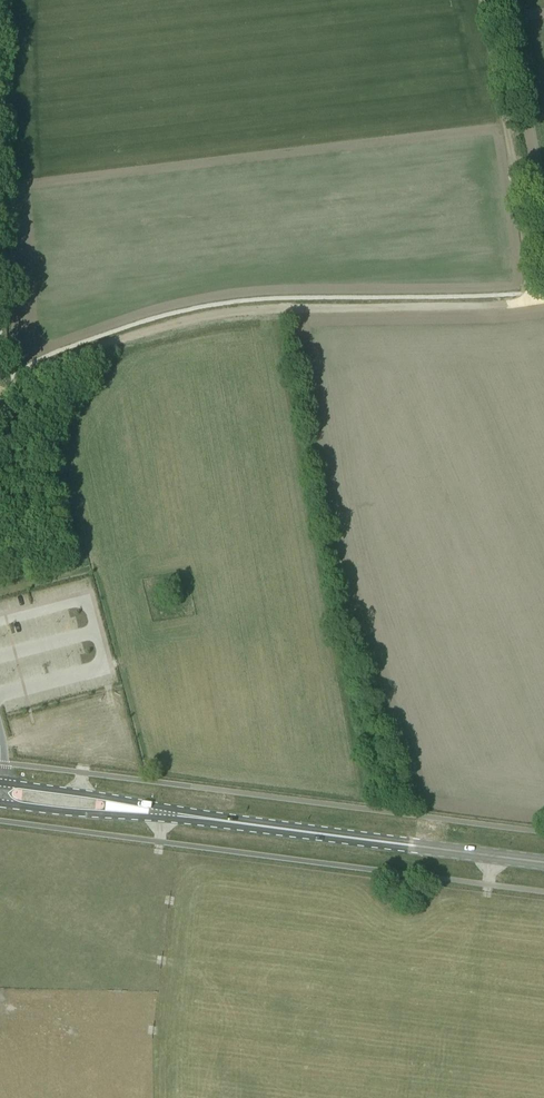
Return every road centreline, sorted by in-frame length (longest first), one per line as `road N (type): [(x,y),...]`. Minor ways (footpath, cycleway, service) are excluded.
road 1 (track): [(0,392),(112,342),(215,315),(543,301)]
road 2 (primary): [(206,818),(543,862)]
road 3 (track): [(528,302),(479,0)]
road 4 (primary): [(206,818),(0,783)]
road 5 (primary): [(0,803),(206,818)]

